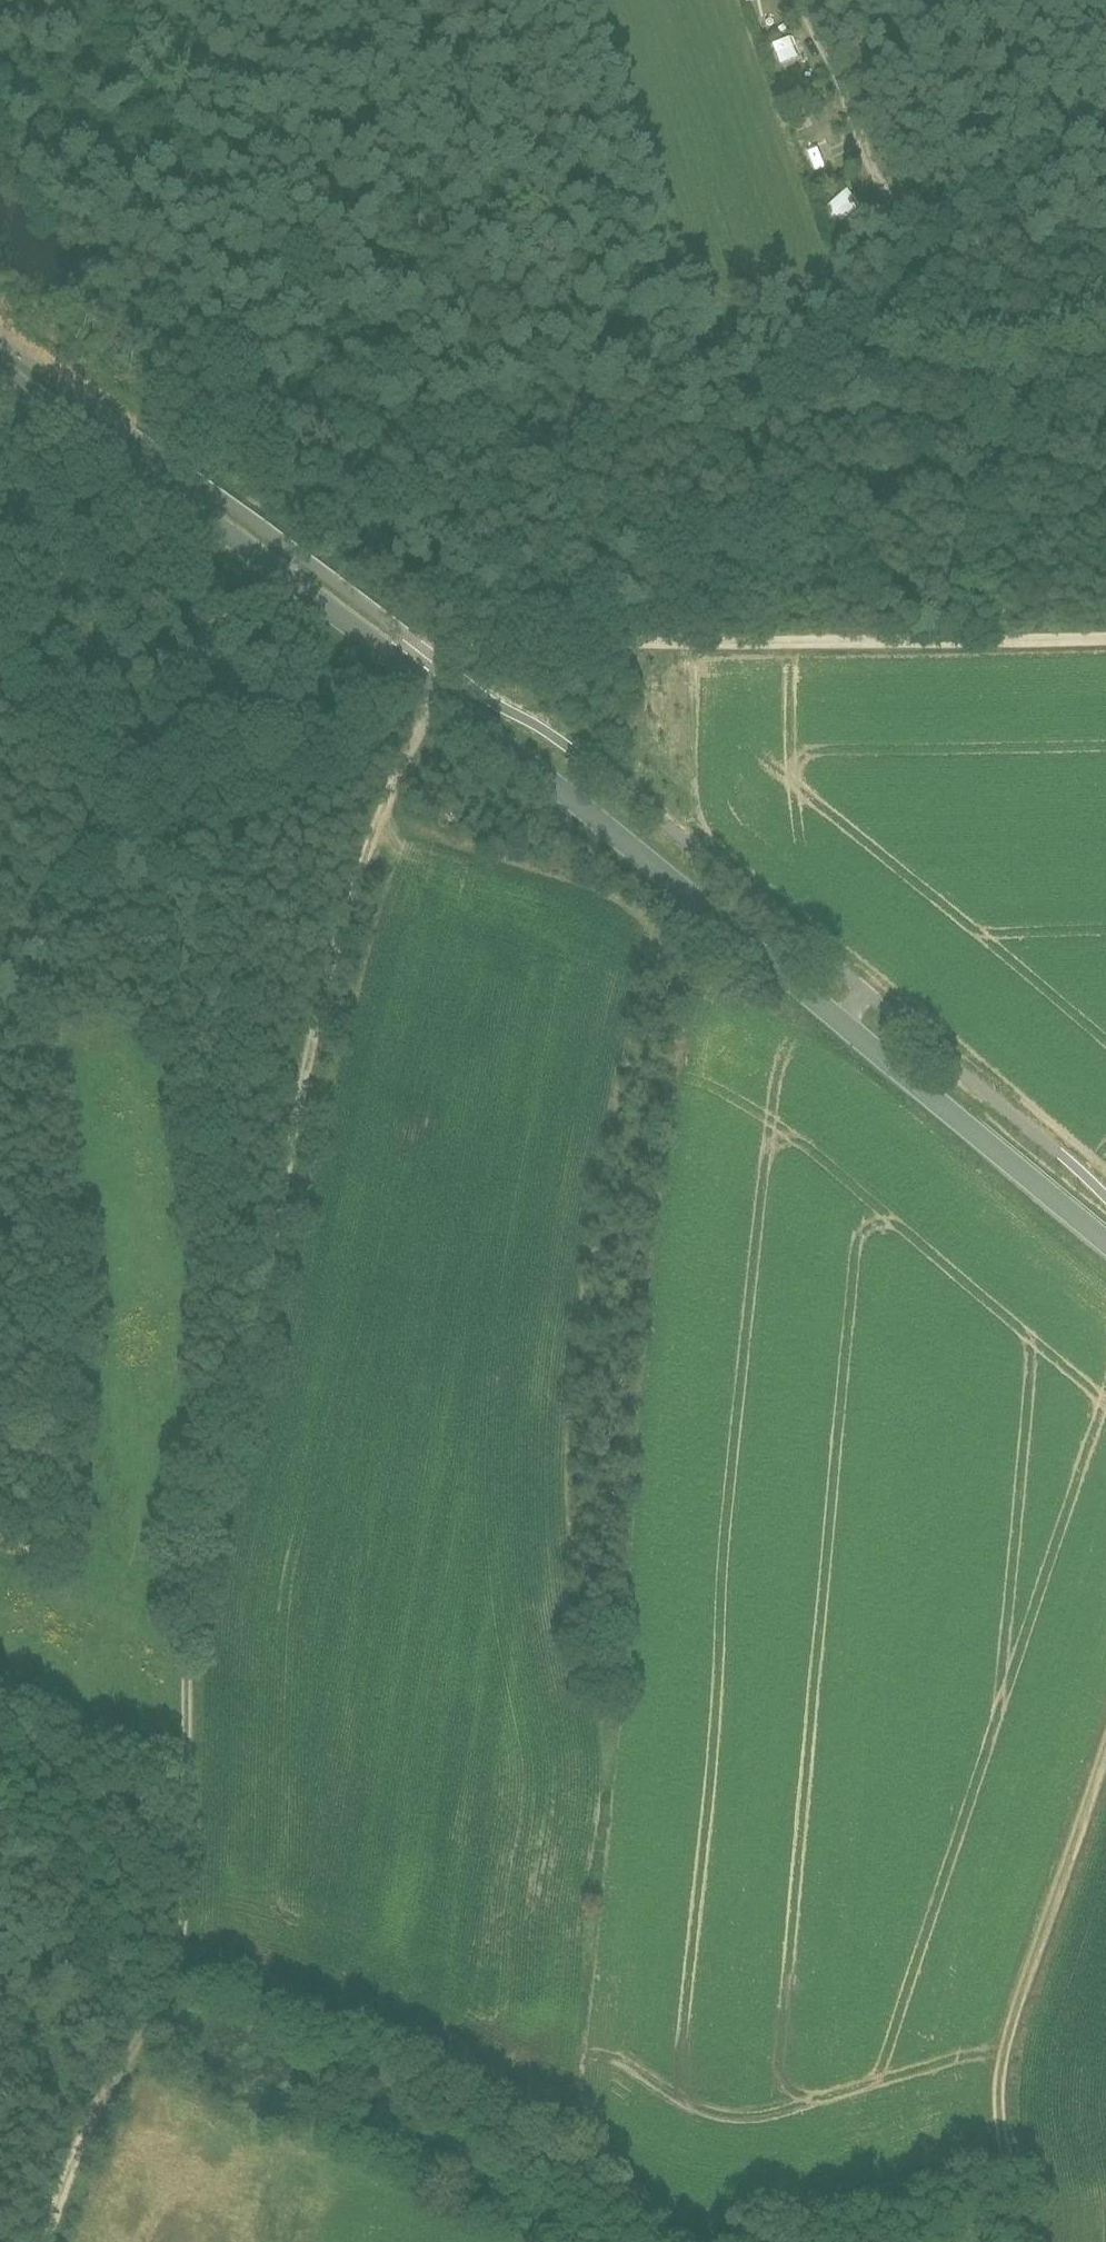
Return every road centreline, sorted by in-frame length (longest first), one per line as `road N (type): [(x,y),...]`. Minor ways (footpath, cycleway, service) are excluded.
road 1 (unclassified): [(428,687),(368,842),(296,1094),(188,1622),(180,1660),(188,1852),(180,1936),(72,2150),(41,2241)]
road 2 (tertiary): [(428,687),(1105,1247)]
road 3 (track): [(412,672),(455,643),(1105,636)]
road 4 (tertiary): [(0,375),(428,687)]
road 5 (track): [(1105,1757),(1007,2066),(1007,2119),(1026,2241)]

